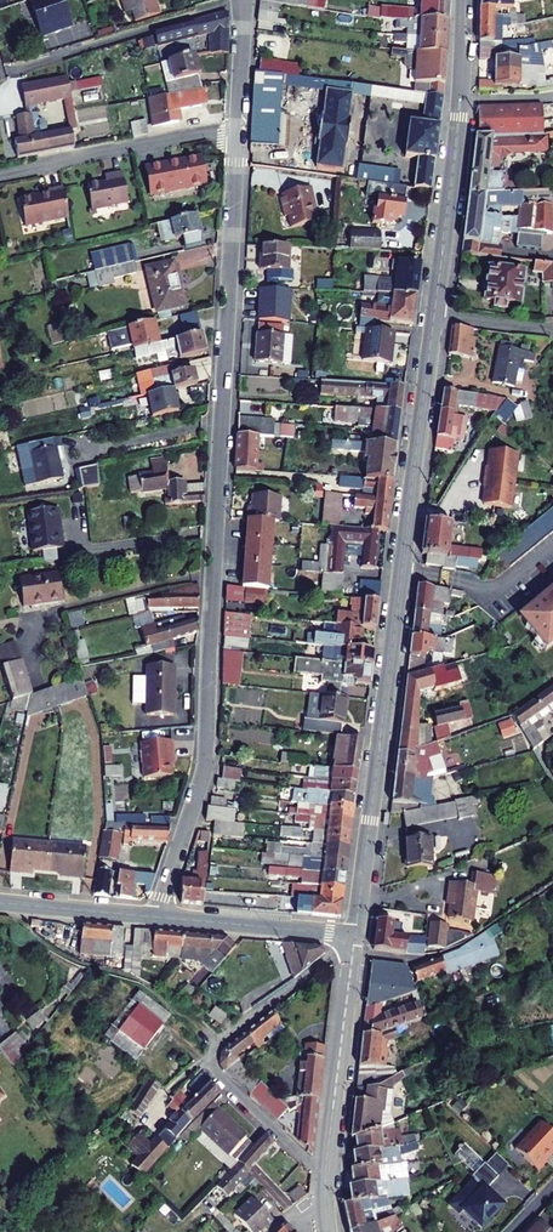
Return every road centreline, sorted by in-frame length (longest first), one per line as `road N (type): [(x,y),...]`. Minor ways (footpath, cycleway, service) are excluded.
road 1 (residential): [(236,133),(207,759),(155,918)]
road 2 (tertiary): [(434,315),(355,936)]
road 3 (tertiary): [(464,0),(434,315)]
road 4 (tertiary): [(355,936),(328,1144),(328,1231)]
road 5 (residential): [(0,175),(236,133)]
road 6 (tertiary): [(155,918),(355,936)]
road 7 (tertiary): [(0,903),(155,918)]
road 8 (residential): [(239,0),(236,133)]
road 9 (residential): [(434,315),(552,328)]

